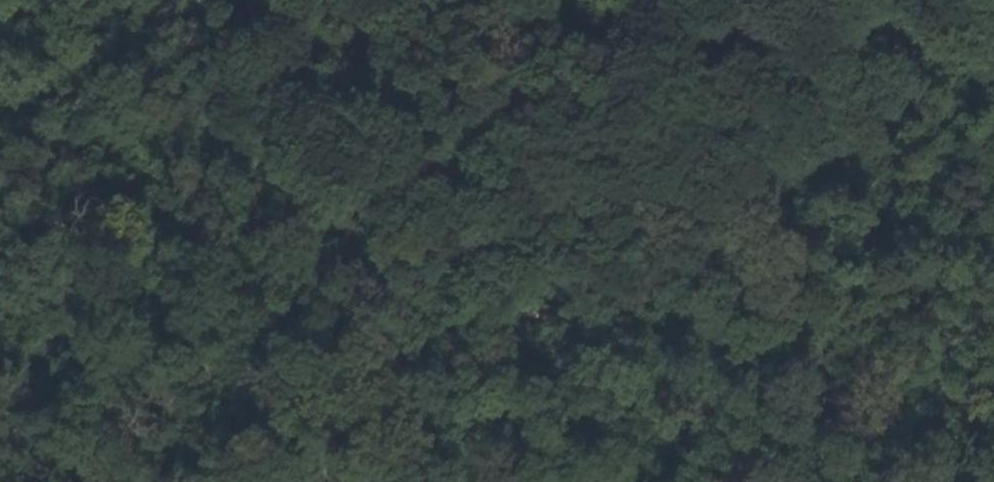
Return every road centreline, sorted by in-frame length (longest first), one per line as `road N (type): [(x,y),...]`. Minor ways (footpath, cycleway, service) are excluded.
road 1 (track): [(309,0),(305,156),(485,344),(658,267),(883,123),(993,37)]

